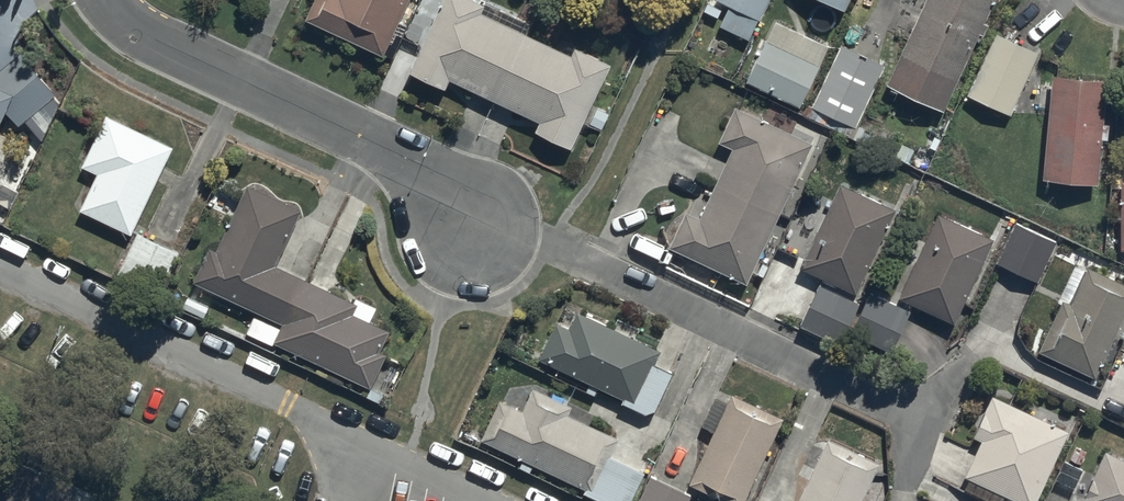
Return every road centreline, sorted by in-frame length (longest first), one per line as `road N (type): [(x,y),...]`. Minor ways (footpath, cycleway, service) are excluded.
road 1 (residential): [(105,0),(128,26),(425,166),(467,233)]

